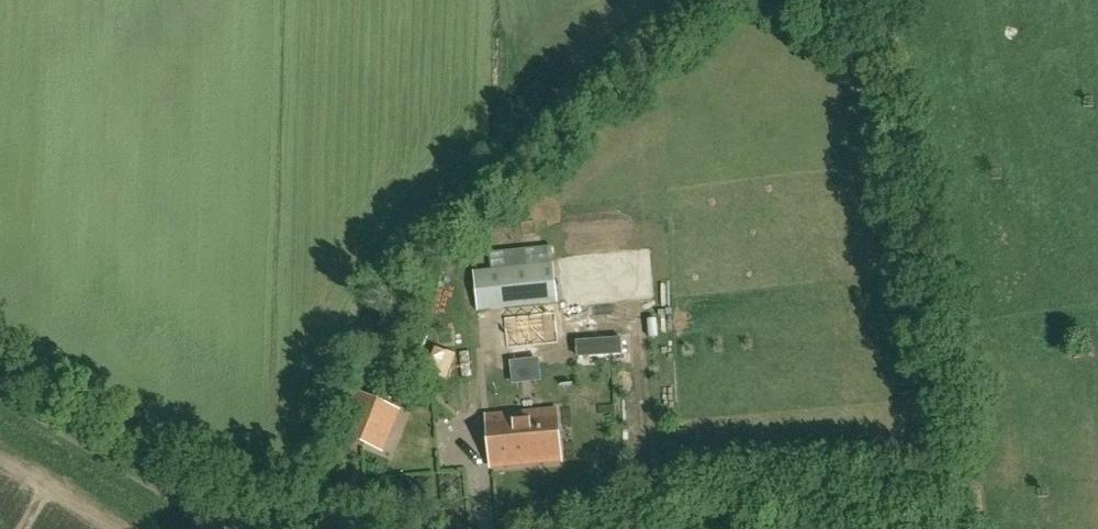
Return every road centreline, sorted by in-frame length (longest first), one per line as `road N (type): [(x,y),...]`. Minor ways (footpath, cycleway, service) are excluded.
road 1 (unclassified): [(292,528),(203,510),(0,388)]

